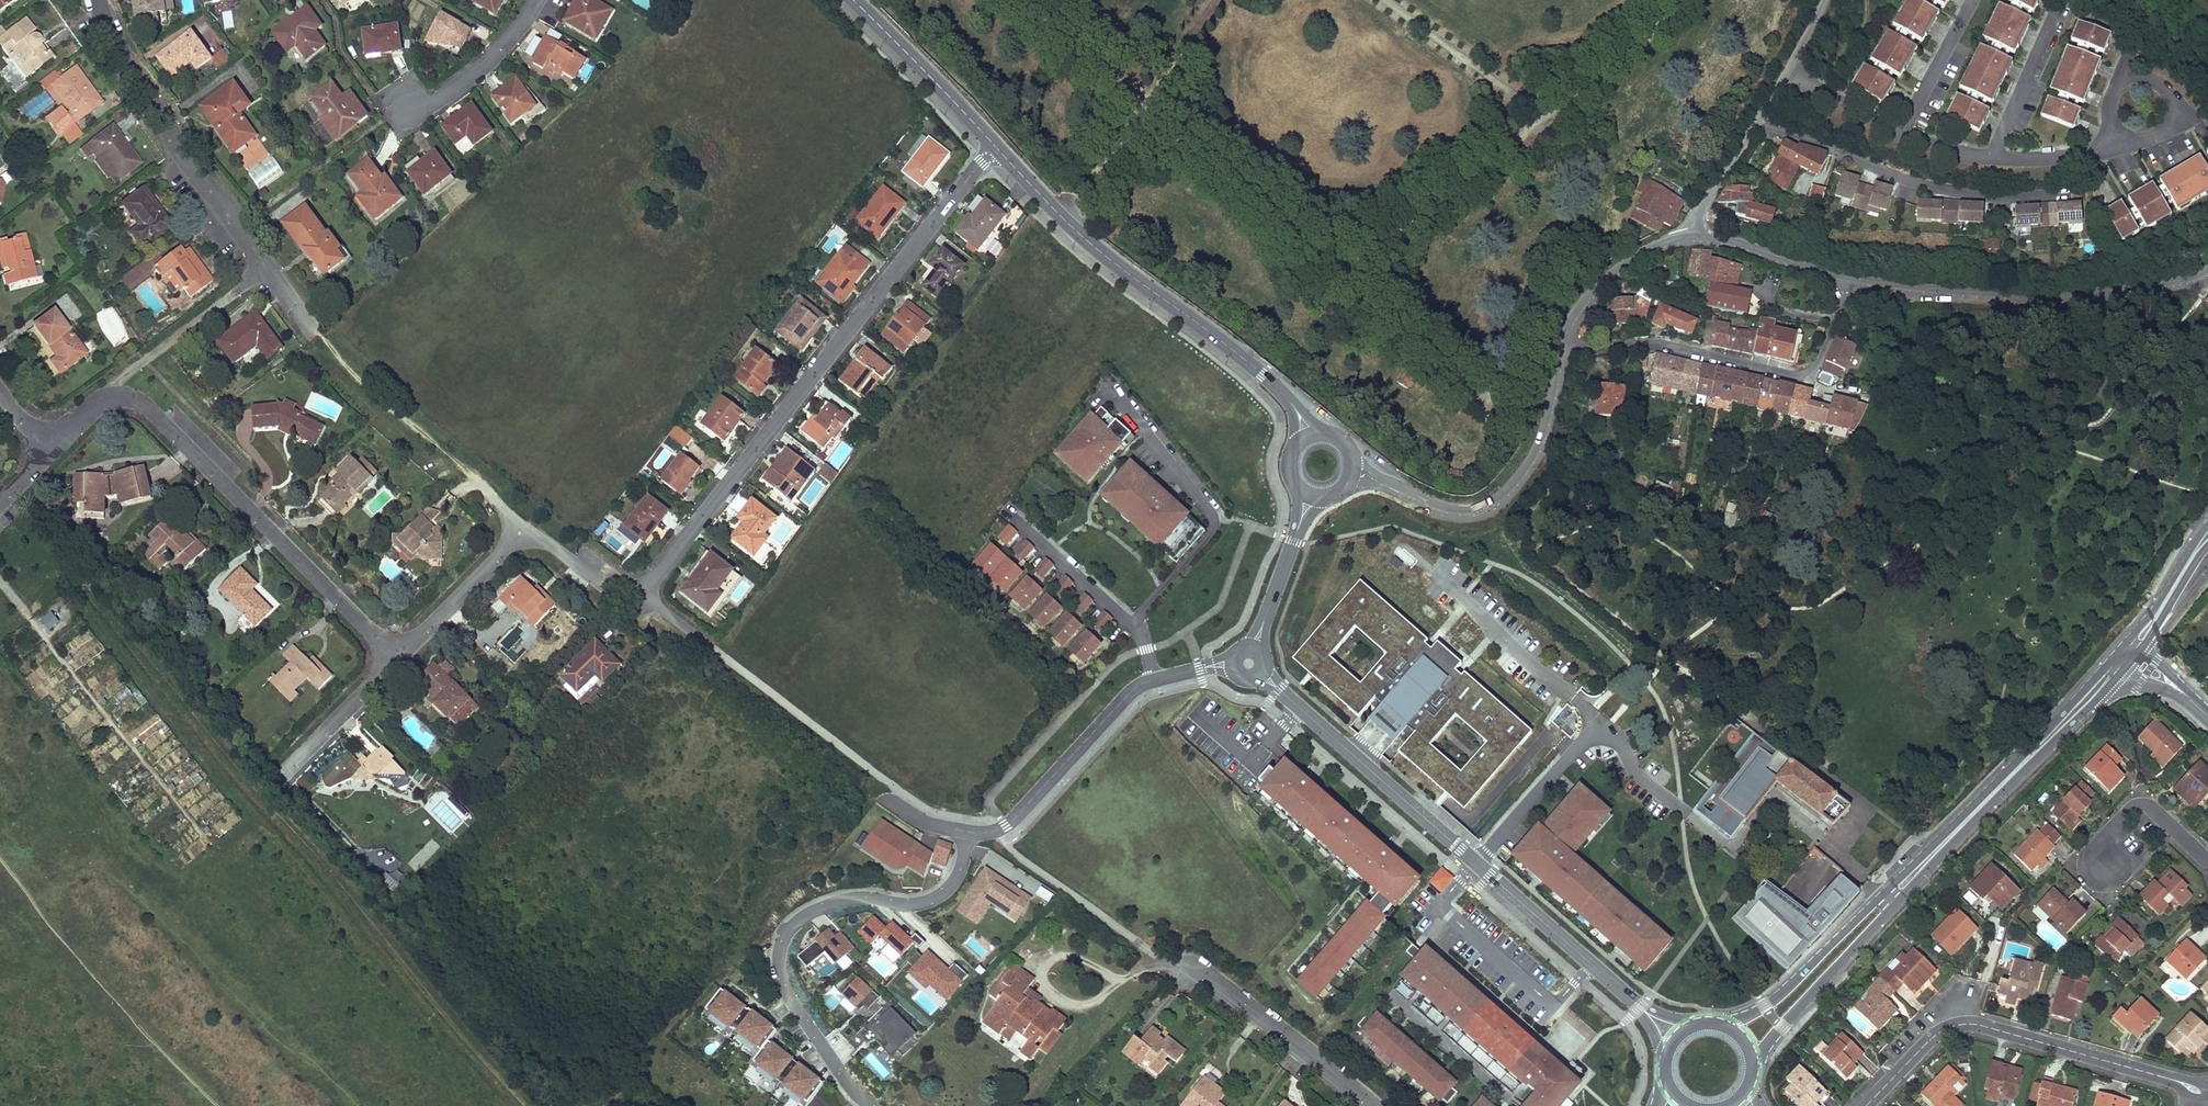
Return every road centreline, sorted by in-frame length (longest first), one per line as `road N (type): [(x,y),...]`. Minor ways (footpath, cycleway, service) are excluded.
road 1 (residential): [(997,147),(641,594)]
road 2 (tertiary): [(2119,651),(1792,983),(1725,1024)]
road 3 (tertiary): [(1754,1060),(2121,670)]
road 4 (tertiary): [(1640,1006),(1248,664)]
road 5 (residential): [(397,657),(142,402),(108,398),(48,449)]
road 6 (residential): [(869,1105),(786,995),(780,943),(804,915),(839,901),(935,898),(953,882),(969,832)]
road 7 (residential): [(315,332),(182,152),(113,43),(97,0)]
road 8 (tertiary): [(1291,403),(1069,224),(997,147)]
road 9 (residential): [(1866,1105),(1937,1033),(1967,1024),(2176,1080),(2207,1098)]
road 10 (residential): [(1784,74),(1901,131),(1988,159),(2062,158),(2100,150),(2123,135)]
road 11 (residential): [(2207,270),(2152,285),(2055,292),(1849,277)]
road 12 (residential): [(1563,343),(1660,346),(1808,373),(1845,302),(1849,277)]
road 13 (residential): [(1563,343),(1534,453),(1490,504),(1439,504),(1349,453)]
road 14 (residential): [(1758,124),(1918,181),(1991,192),(2077,190)]
road 15 (residential): [(641,594),(528,529),(397,657)]
road 16 (residential): [(1131,974),(1167,962),(1192,965),(1370,1105)]
road 17 (residential): [(969,832),(1013,819),(1129,692),(1155,679)]
road 18 (tertiary): [(997,147),(854,0)]
road 19 (residential): [(2123,135),(2148,139),(2163,130),(2171,106),(2157,84),(2132,80),(2118,89),(2110,113),(2117,129)]
road 20 (residential): [(538,0),(470,77),(424,106),(405,108)]
road 21 (residential): [(1691,236),(1650,247),(1602,280),(1574,313),(1563,343)]
road 22 (residential): [(1849,277),(1691,236)]
road 23 (residential): [(2207,860),(2142,806),(2105,835),(2105,863)]
road 24 (tertiary): [(2207,524),(2119,651)]
road 25 (tertiary): [(1248,664),(1297,530)]
road 26 (residential): [(397,657),(300,758)]
road 27 (residential): [(1758,124),(1691,236)]
road 28 (tertiary): [(2140,648),(2207,544)]

